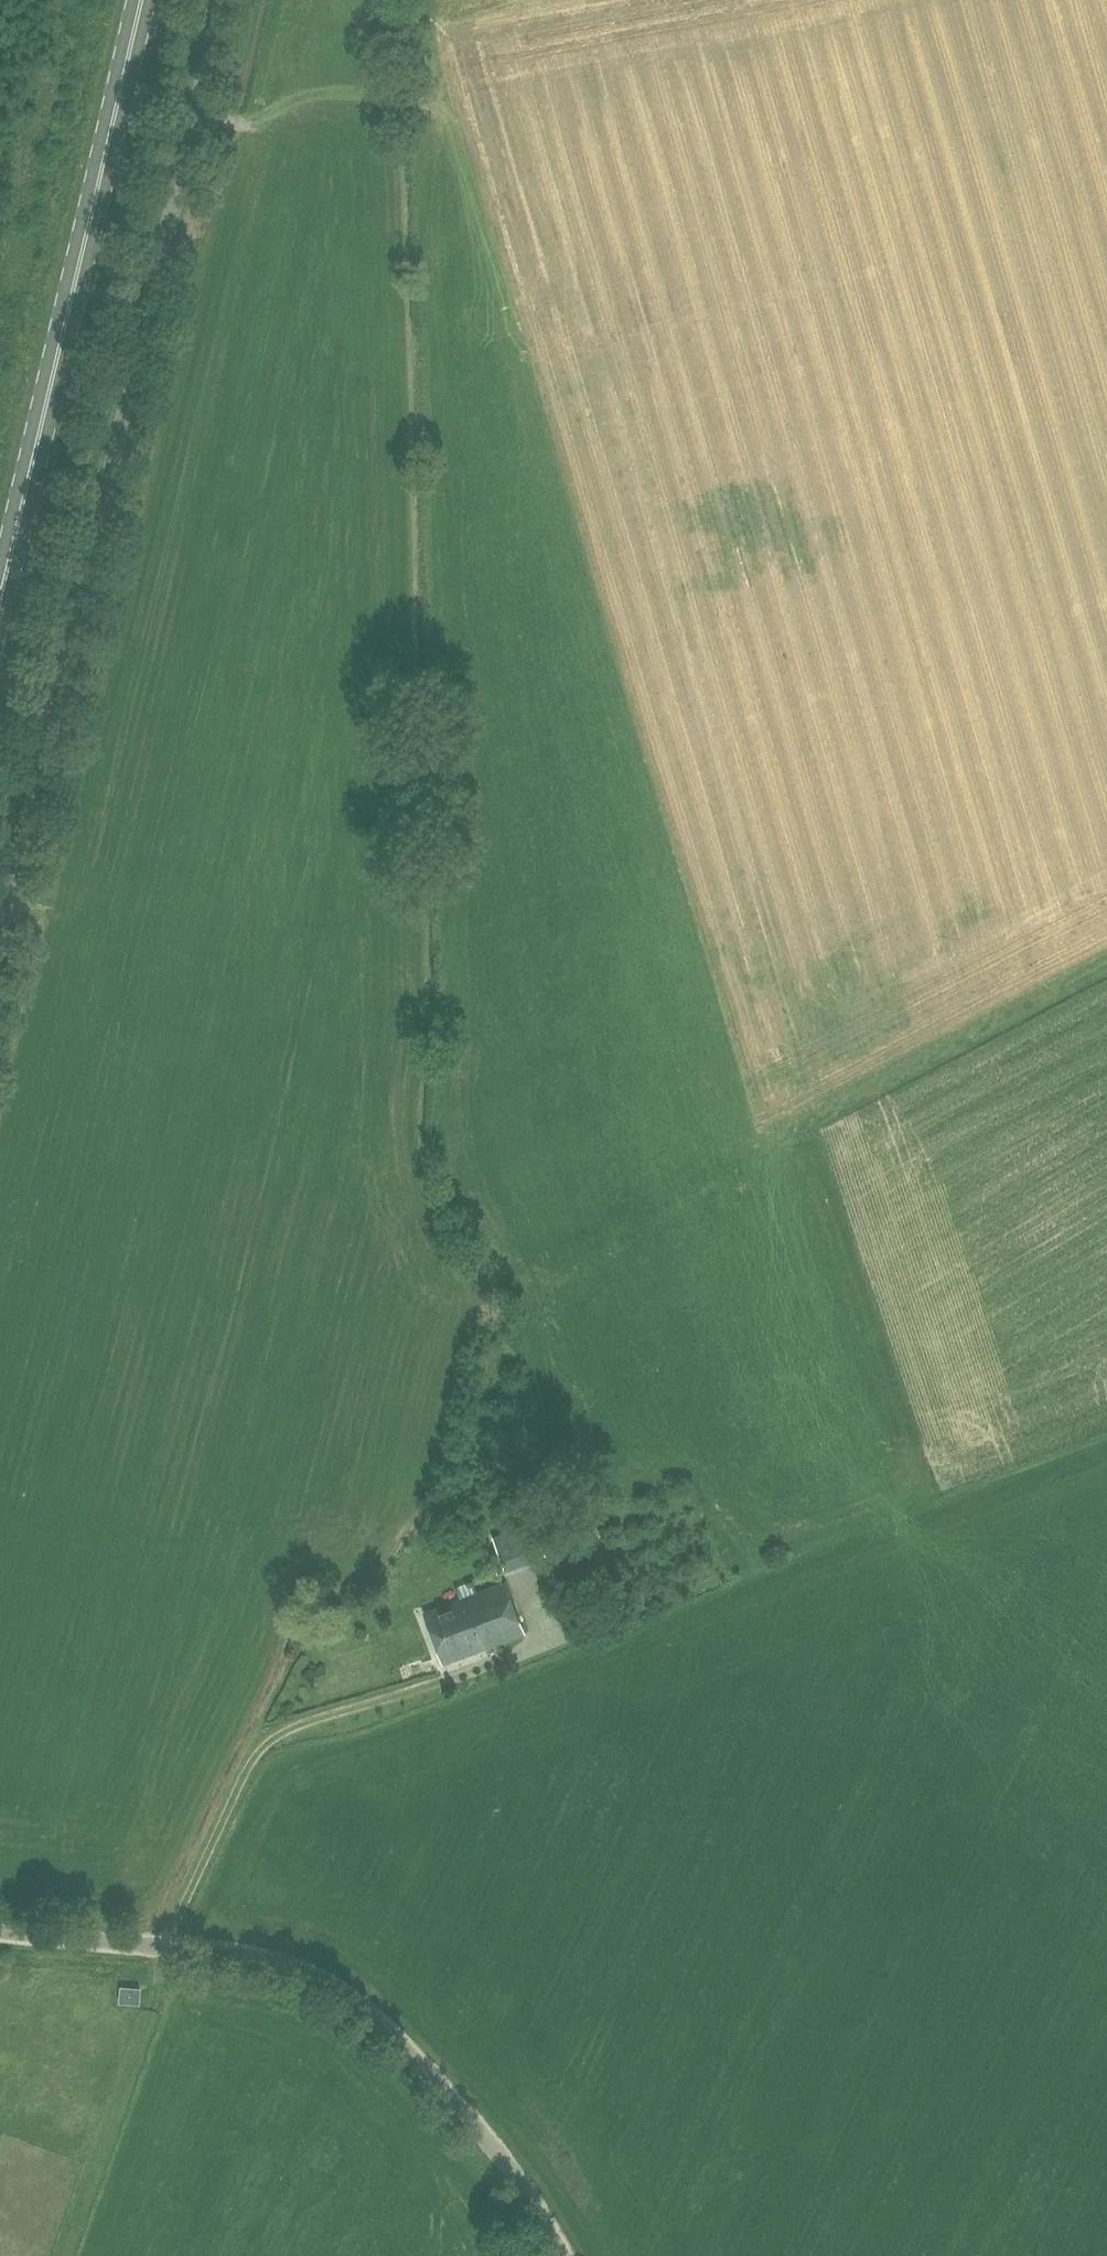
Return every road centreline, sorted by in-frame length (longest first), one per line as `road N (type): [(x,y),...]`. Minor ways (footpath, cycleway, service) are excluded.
road 1 (unclassified): [(0,930),(219,0)]
road 2 (unclassified): [(565,2255),(510,2167),(456,2100),(315,1975),(235,1955),(0,1933)]
road 3 (primary): [(0,600),(142,0)]

